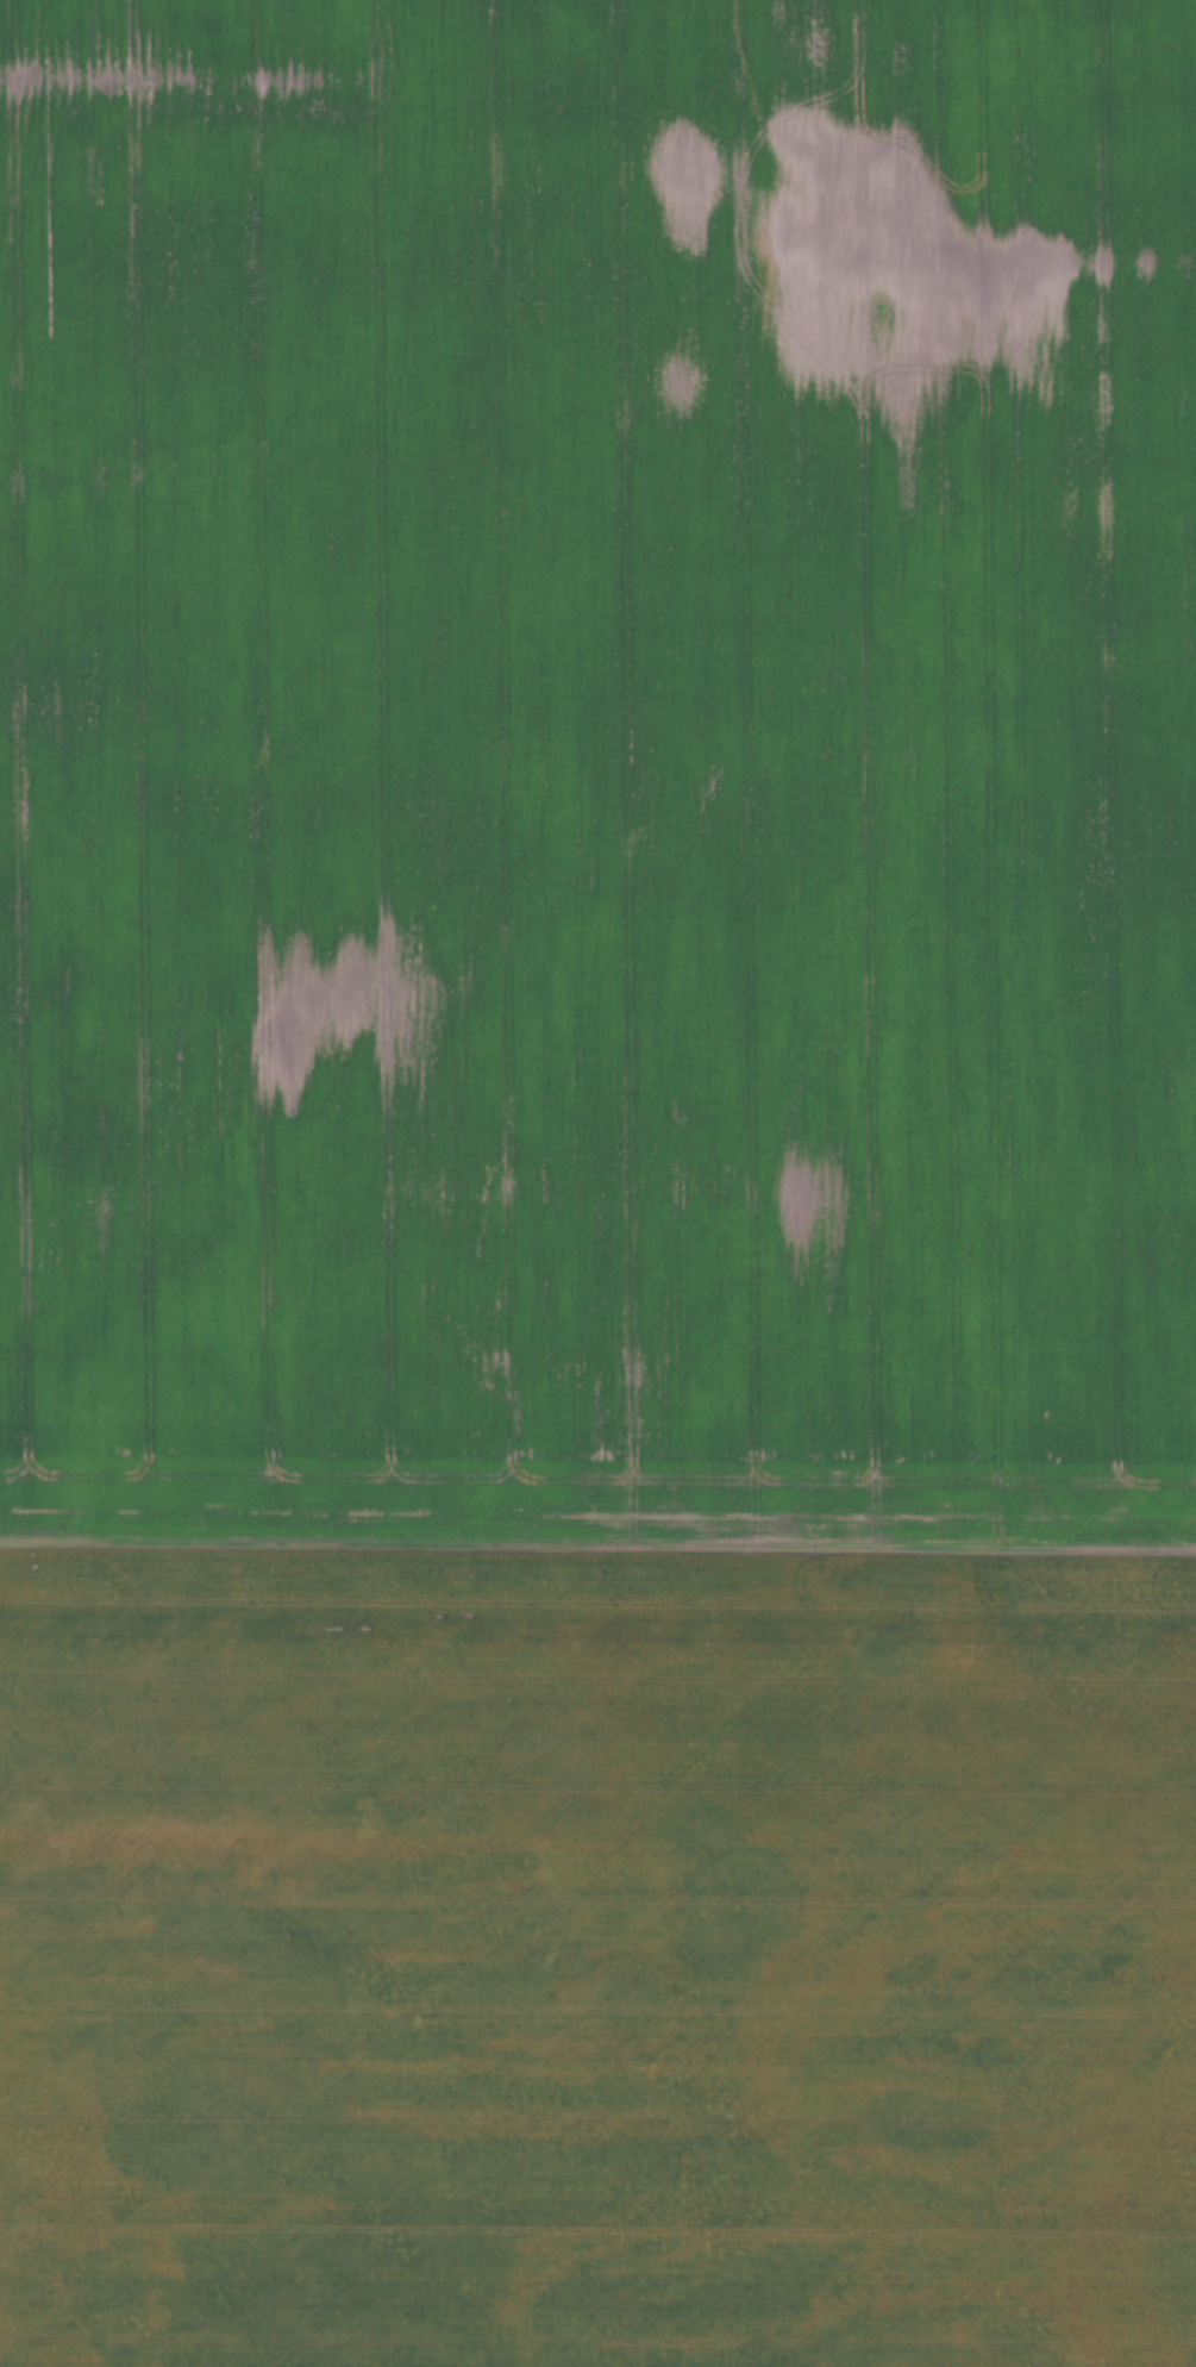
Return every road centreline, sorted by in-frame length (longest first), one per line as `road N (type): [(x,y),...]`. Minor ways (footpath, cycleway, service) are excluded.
road 1 (track): [(0,1540),(1195,1546)]

